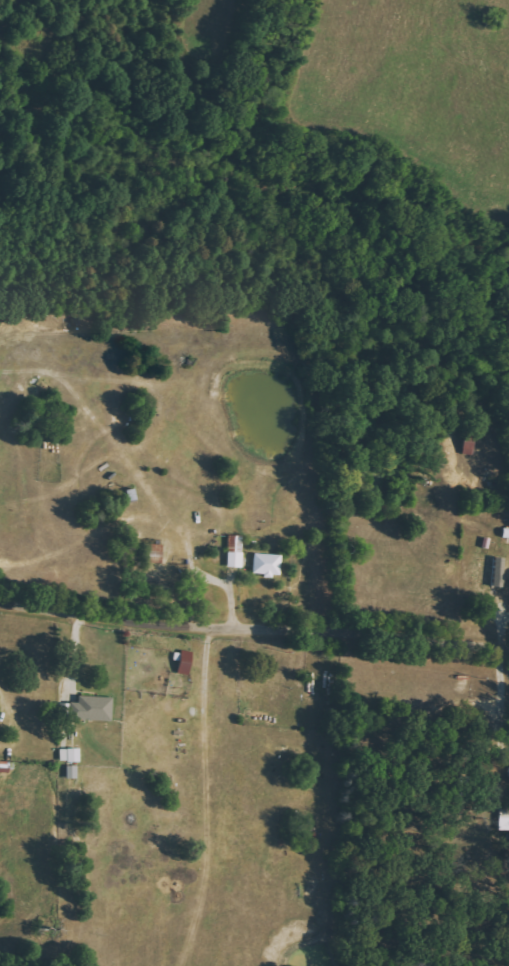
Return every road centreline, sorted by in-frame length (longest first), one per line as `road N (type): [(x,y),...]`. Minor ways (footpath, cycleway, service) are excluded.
road 1 (residential): [(508,652),(134,623),(0,603)]

